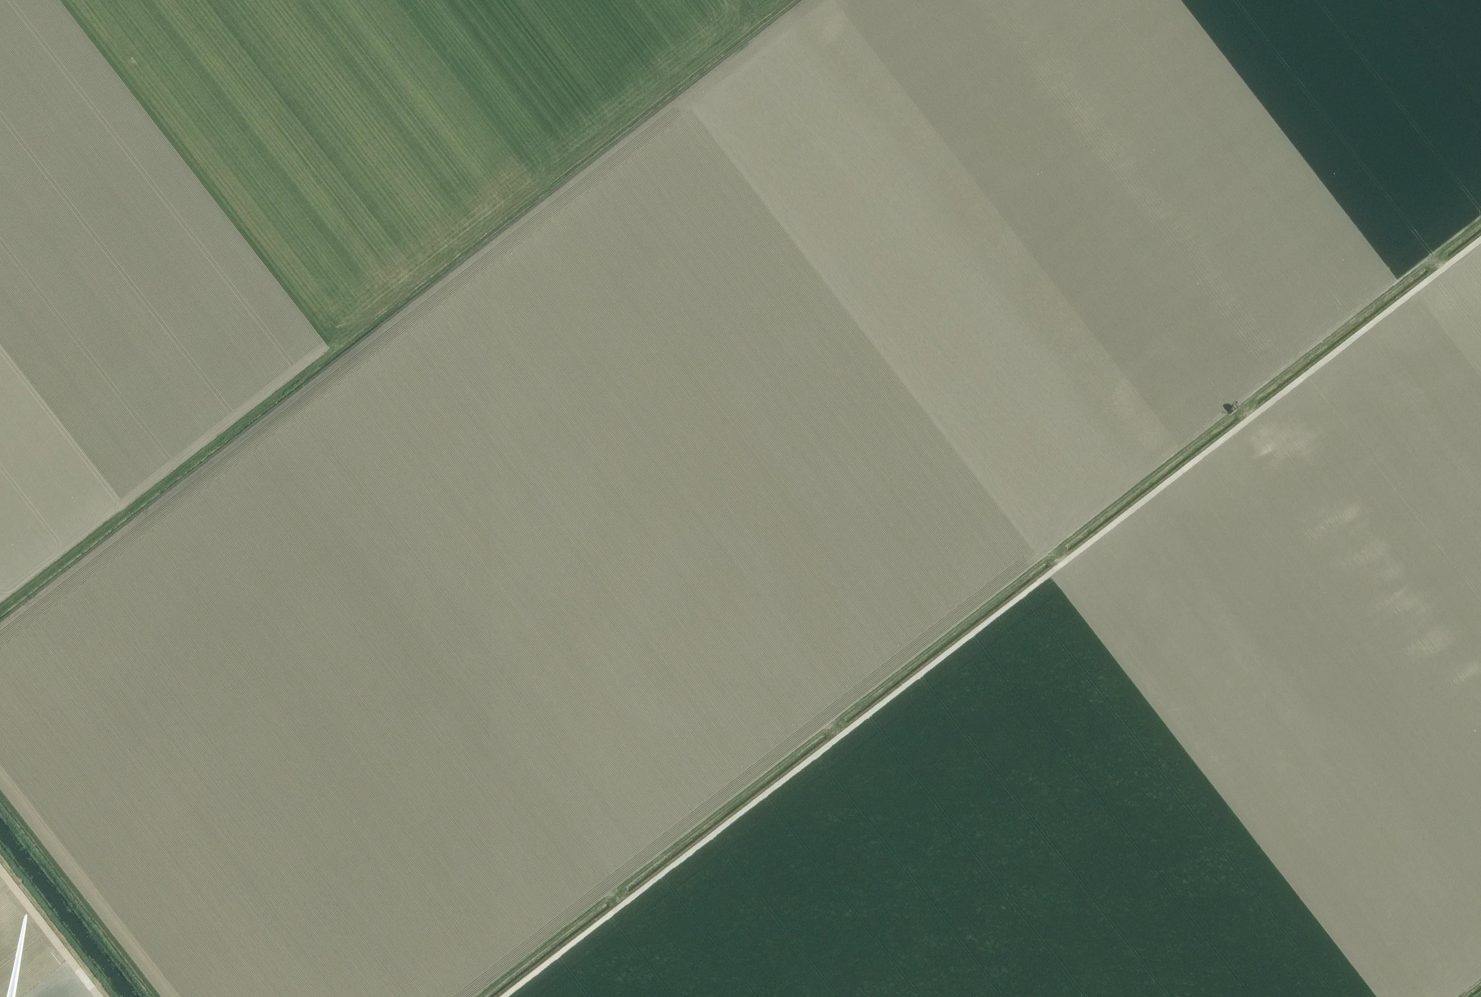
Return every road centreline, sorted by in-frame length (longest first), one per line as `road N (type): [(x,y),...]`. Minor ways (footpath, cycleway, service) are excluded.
road 1 (track): [(97,996),(0,871)]

